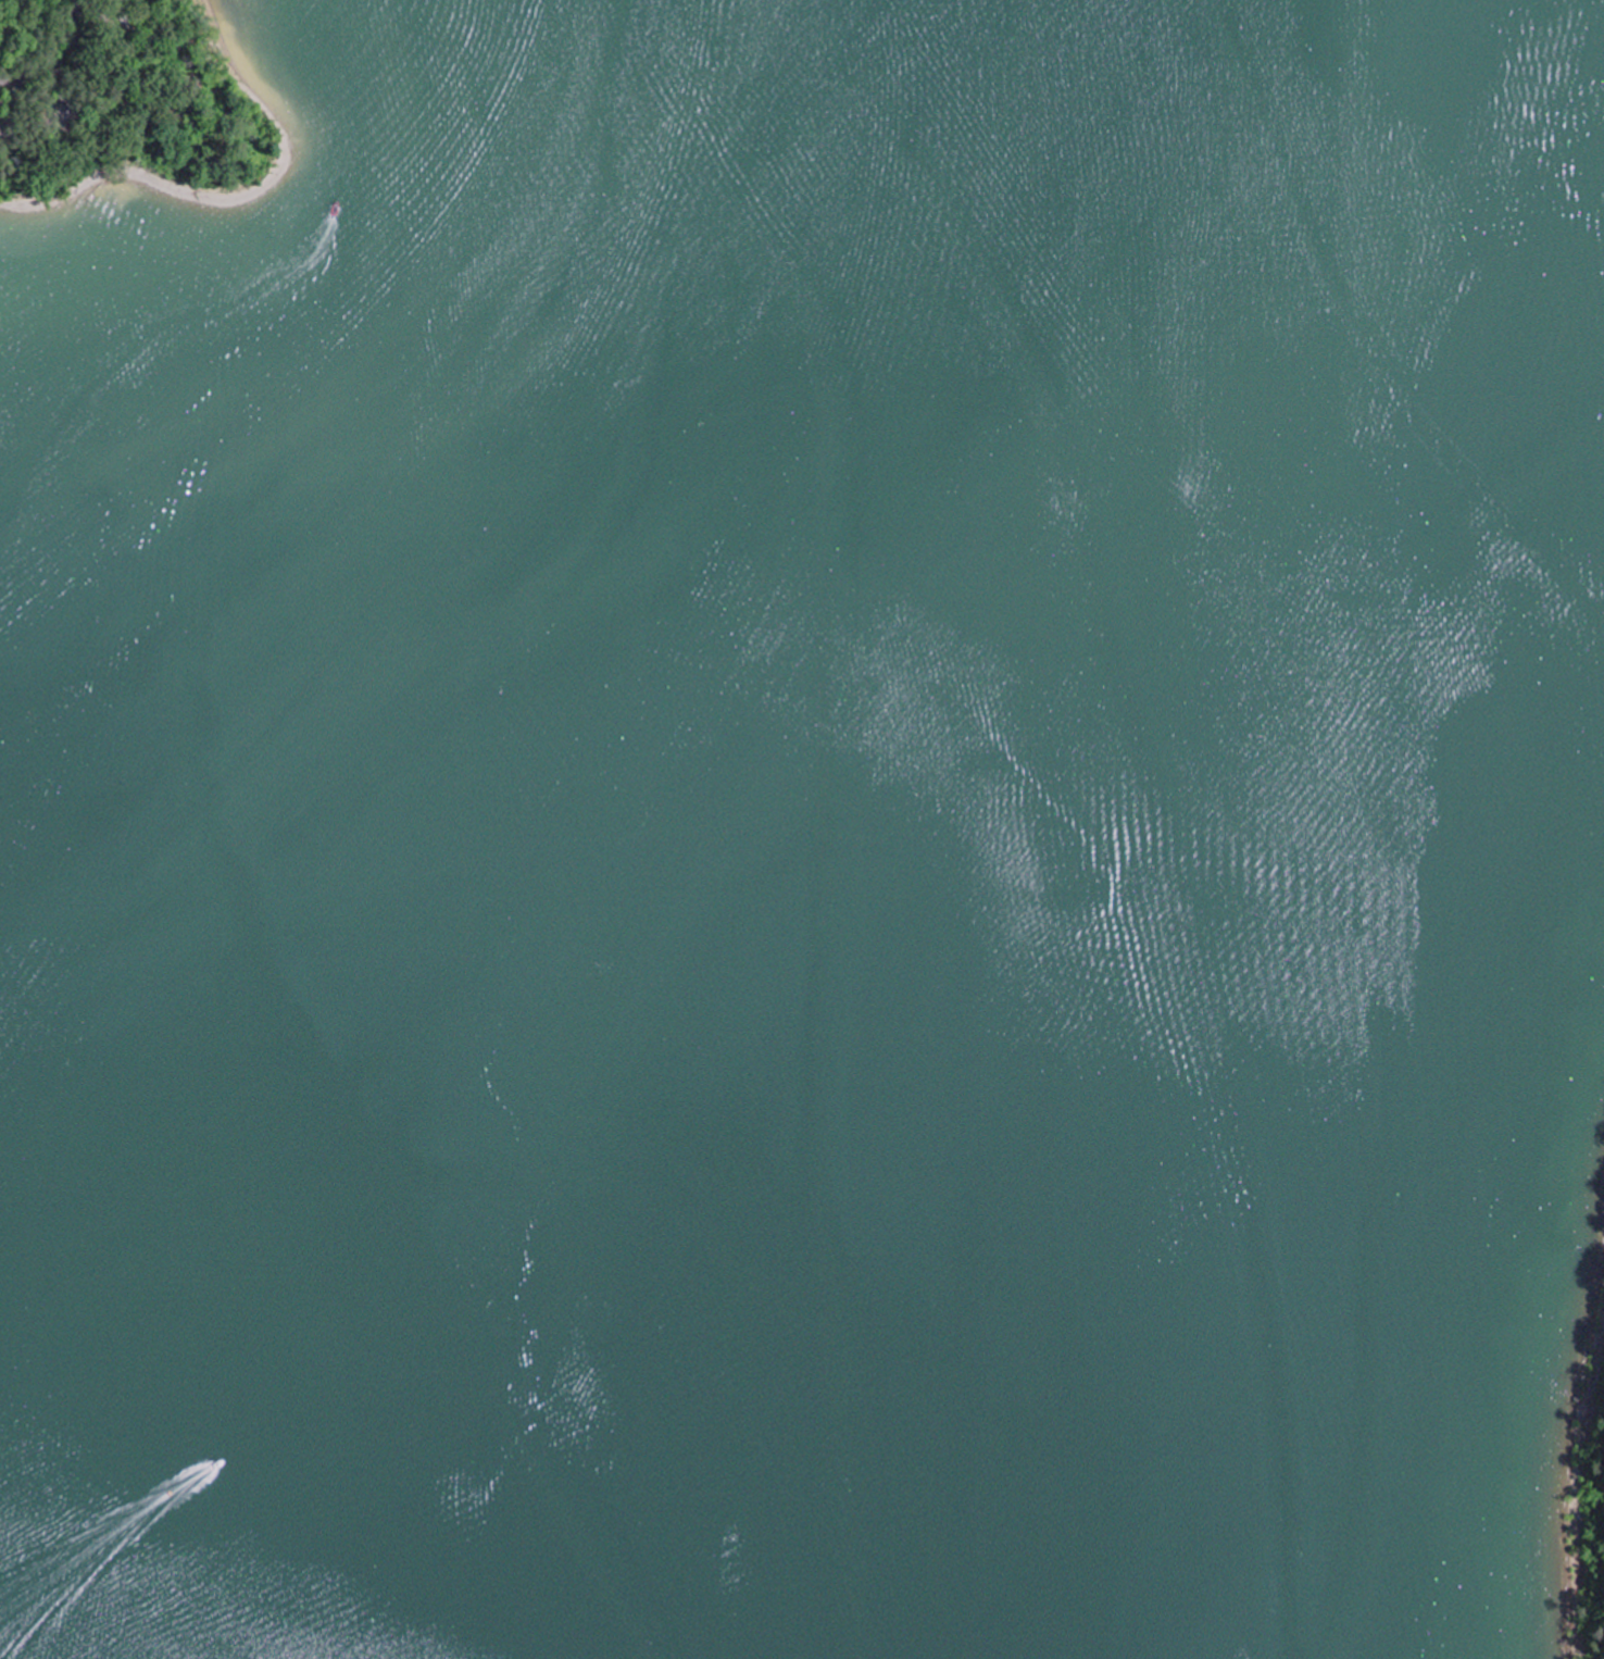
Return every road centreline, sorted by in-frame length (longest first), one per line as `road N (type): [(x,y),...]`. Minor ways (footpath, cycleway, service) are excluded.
road 1 (residential): [(75,0),(79,18),(68,41),(38,70),(0,82)]

